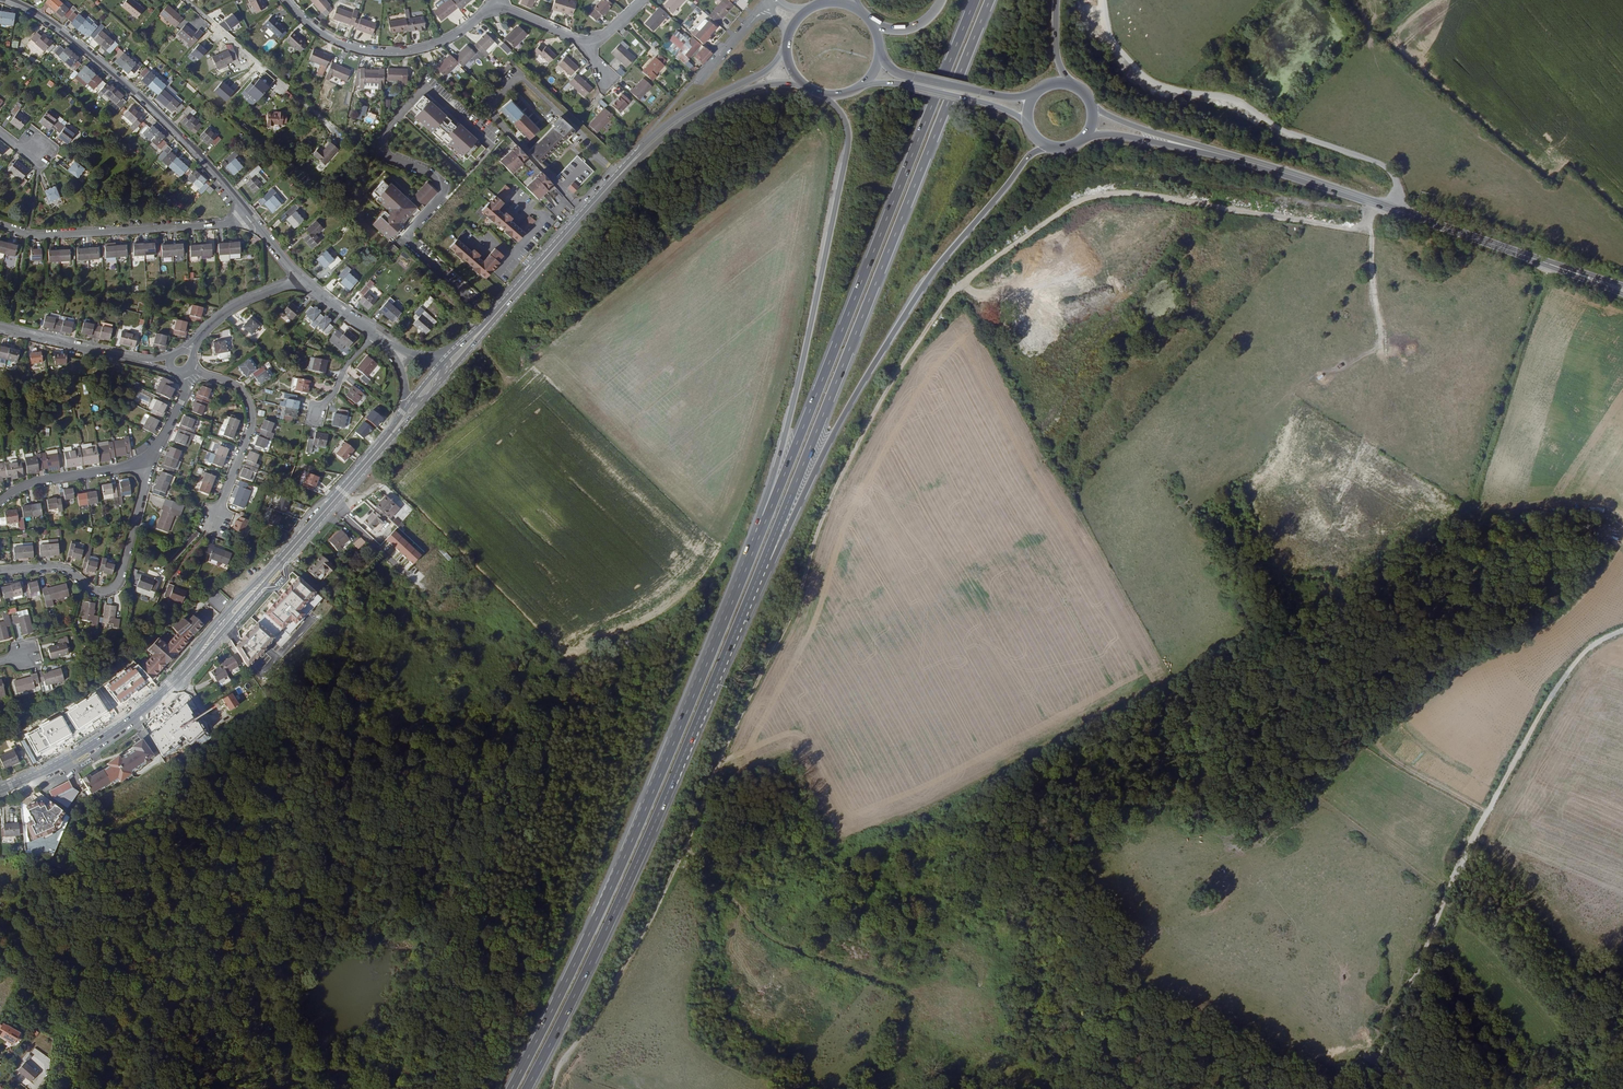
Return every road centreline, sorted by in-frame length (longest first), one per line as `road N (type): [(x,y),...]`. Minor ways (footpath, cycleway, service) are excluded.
road 1 (track): [(1376,204),(1367,222),(1351,227),(1101,196),(1068,209),(949,298),(836,487),(791,615),(657,908),(551,1088)]
road 2 (track): [(742,912),(1152,699),(1463,516),(1547,263)]
road 3 (trunk): [(735,633),(990,0)]
road 4 (trunk): [(764,525),(620,875),(514,1088)]
road 5 (trunk): [(735,633),(846,411),(926,283),(1025,160),(1048,145)]
road 6 (secondary): [(0,790),(109,735),(170,686),(414,405)]
road 7 (trunk): [(975,0),(764,525)]
road 8 (track): [(1356,1088),(1379,1058),(1450,881),(1546,708),(1577,664),(1622,632)]
road 9 (trunk): [(528,1088),(592,965),(735,633)]
road 10 (trunk): [(825,95),(844,119),(849,143),(800,381),(760,514),(764,525)]
road 11 (secondary): [(443,371),(643,150),(728,93)]
road 12 (track): [(1100,0),(1107,35),(1143,76),(1223,95),(1273,126),(1385,167),(1396,189),(1392,209)]
road 13 (primary): [(1547,263),(1202,149)]
road 14 (residential): [(250,216),(117,76),(54,24),(7,0)]
road 15 (residential): [(146,459),(115,587),(90,589),(65,568),(0,571)]
road 16 (residential): [(250,216),(42,233),(0,222)]
road 17 (residential): [(285,0),(328,38),(399,53),(445,40),(493,3)]
road 18 (track): [(685,848),(760,930),(877,979)]
road 19 (residential): [(211,533),(251,412),(238,387),(191,366)]
road 20 (residential): [(0,327),(171,364)]
road 21 (primary): [(1037,92),(1006,97),(909,76),(889,66),(881,51)]
road 22 (primary): [(866,83),(976,101),(1029,123)]
road 23 (residential): [(146,459),(35,482),(0,502)]
road 24 (residential): [(301,279),(230,308),(187,352)]
road 25 (primary): [(1202,149),(1091,104)]

